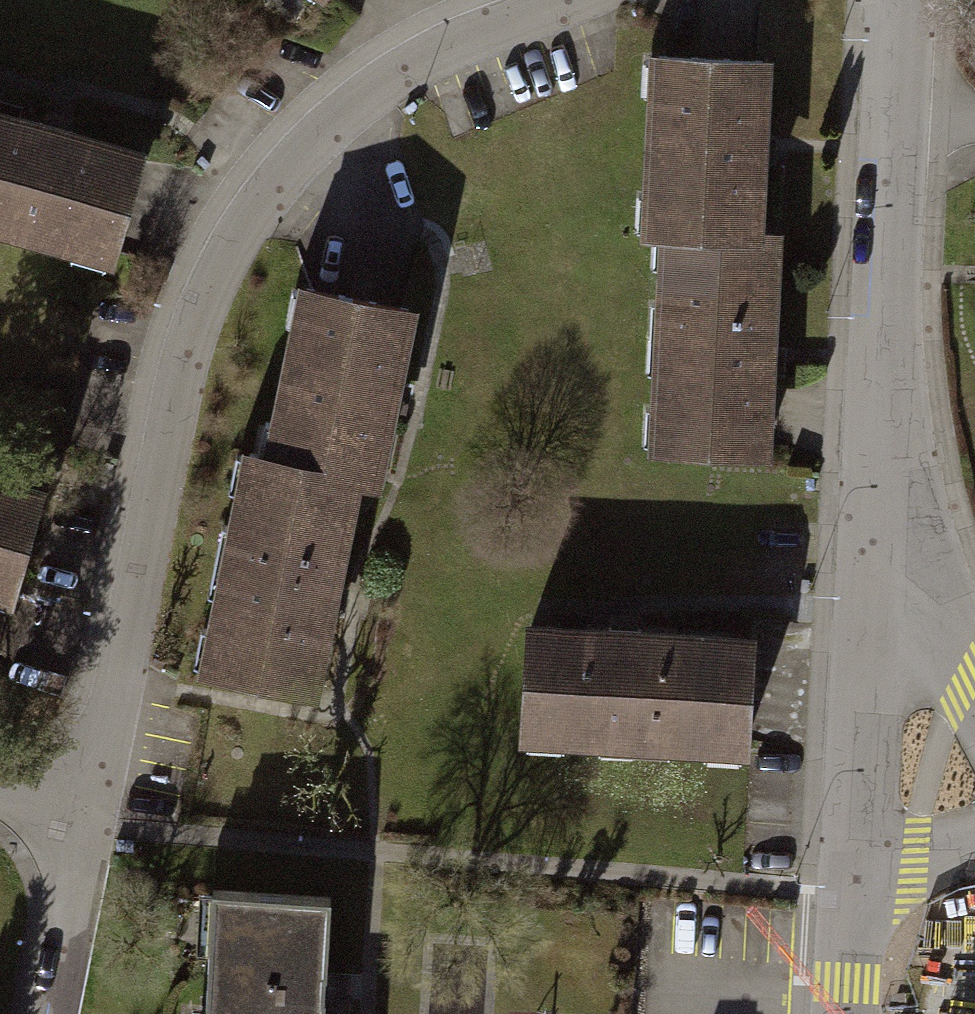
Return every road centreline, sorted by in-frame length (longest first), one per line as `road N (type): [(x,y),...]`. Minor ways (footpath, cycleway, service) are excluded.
road 1 (residential): [(92,826),(184,368),(232,245),(312,141),(426,61),(572,0)]
road 2 (residential): [(904,0),(877,555)]
road 3 (residential): [(877,555),(859,895)]
road 4 (residential): [(54,1013),(92,826)]
road 5 (residential): [(877,555),(974,696)]
road 6 (residential): [(859,895),(974,838)]

